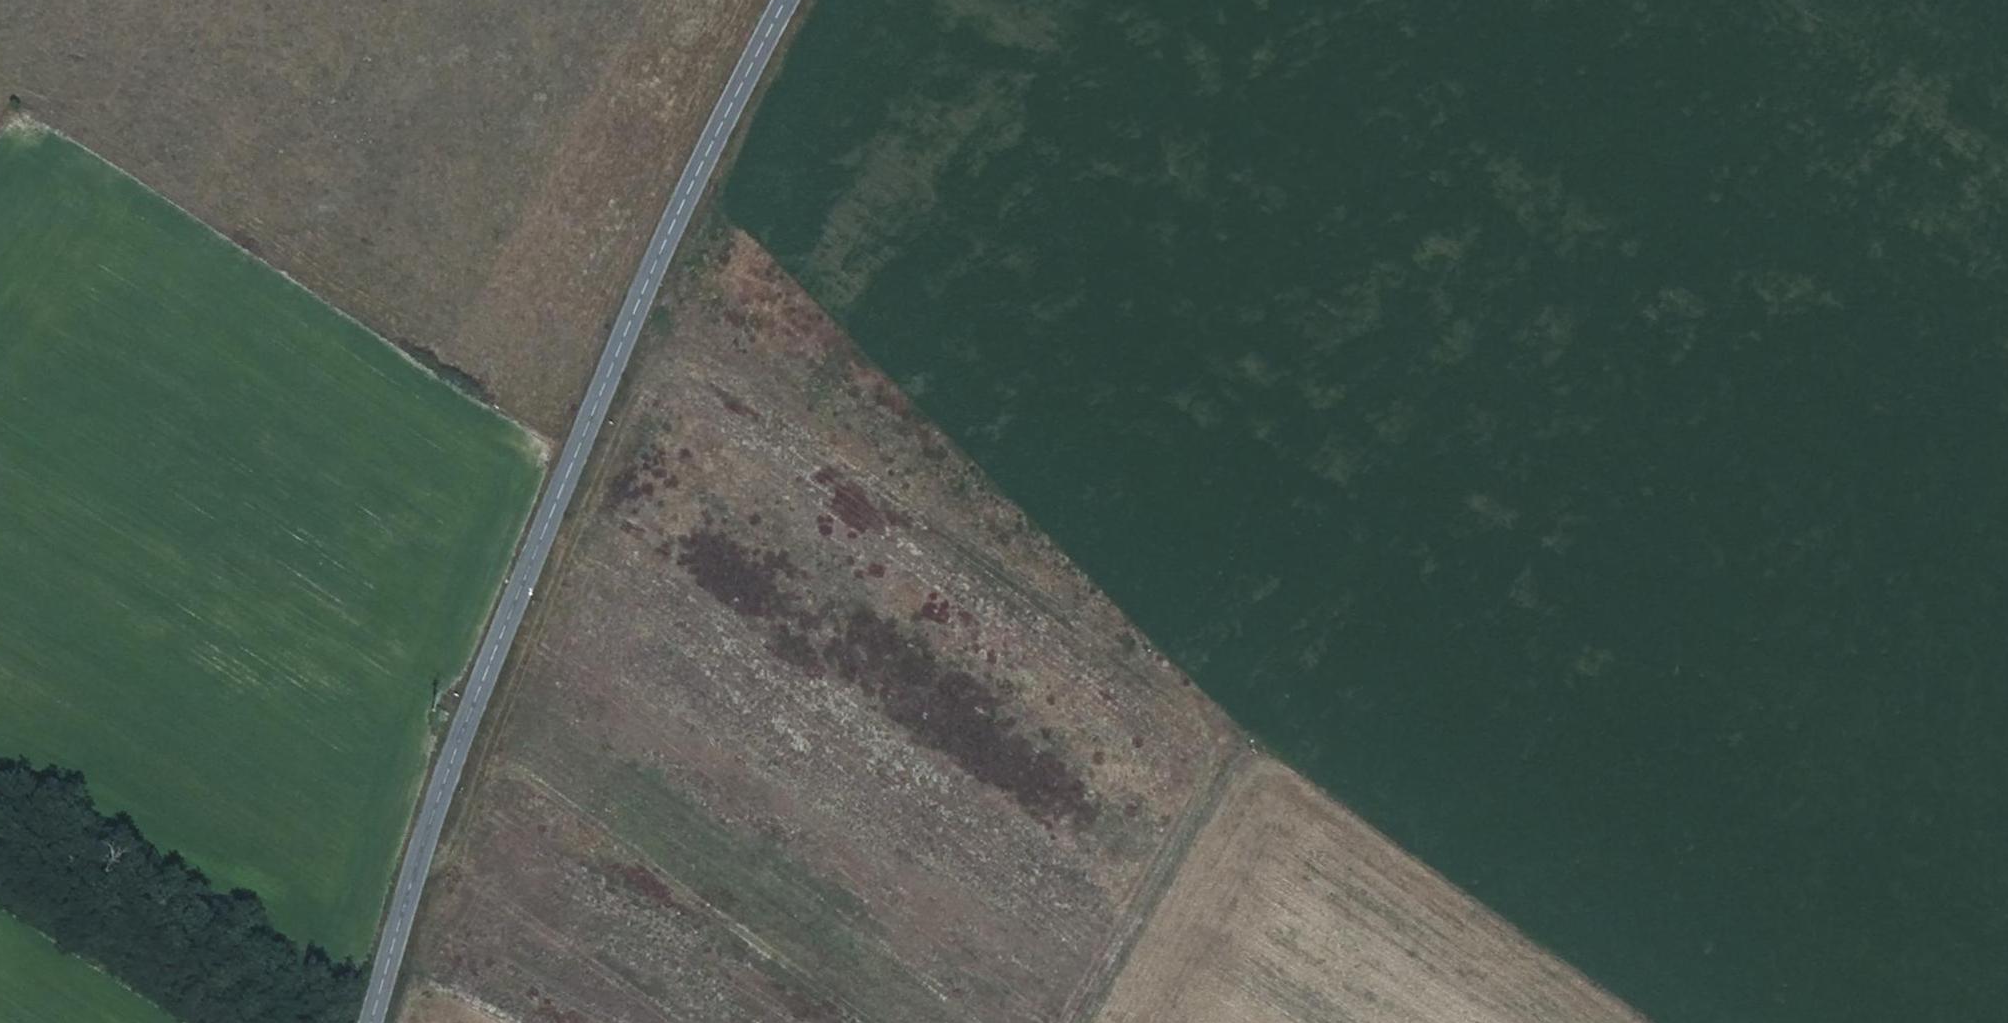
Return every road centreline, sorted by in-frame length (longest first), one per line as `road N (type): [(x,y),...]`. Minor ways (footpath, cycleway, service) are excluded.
road 1 (tertiary): [(778,0),(553,494),(370,1022)]

